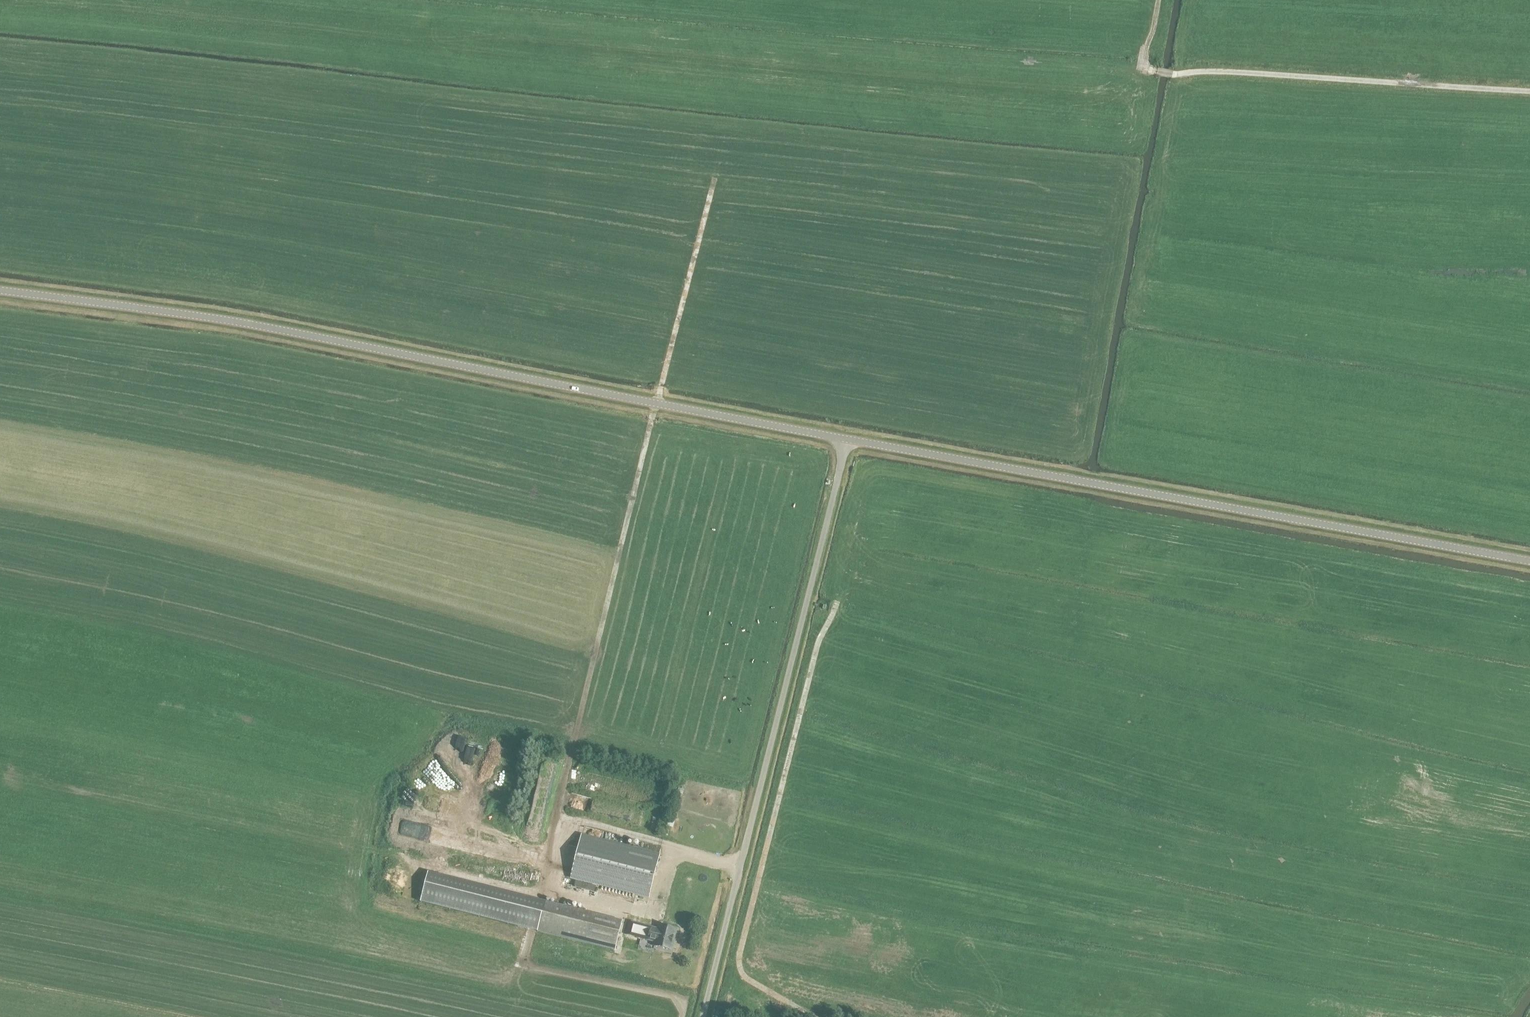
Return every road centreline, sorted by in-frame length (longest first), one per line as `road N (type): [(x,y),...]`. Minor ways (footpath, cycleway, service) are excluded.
road 1 (tertiary): [(847,439),(242,324),(0,291)]
road 2 (track): [(715,177),(542,884)]
road 3 (tertiary): [(1529,561),(847,439)]
road 4 (unclassified): [(703,1016),(847,439)]
road 5 (track): [(1529,92),(1157,72),(1144,68),(1146,49)]

